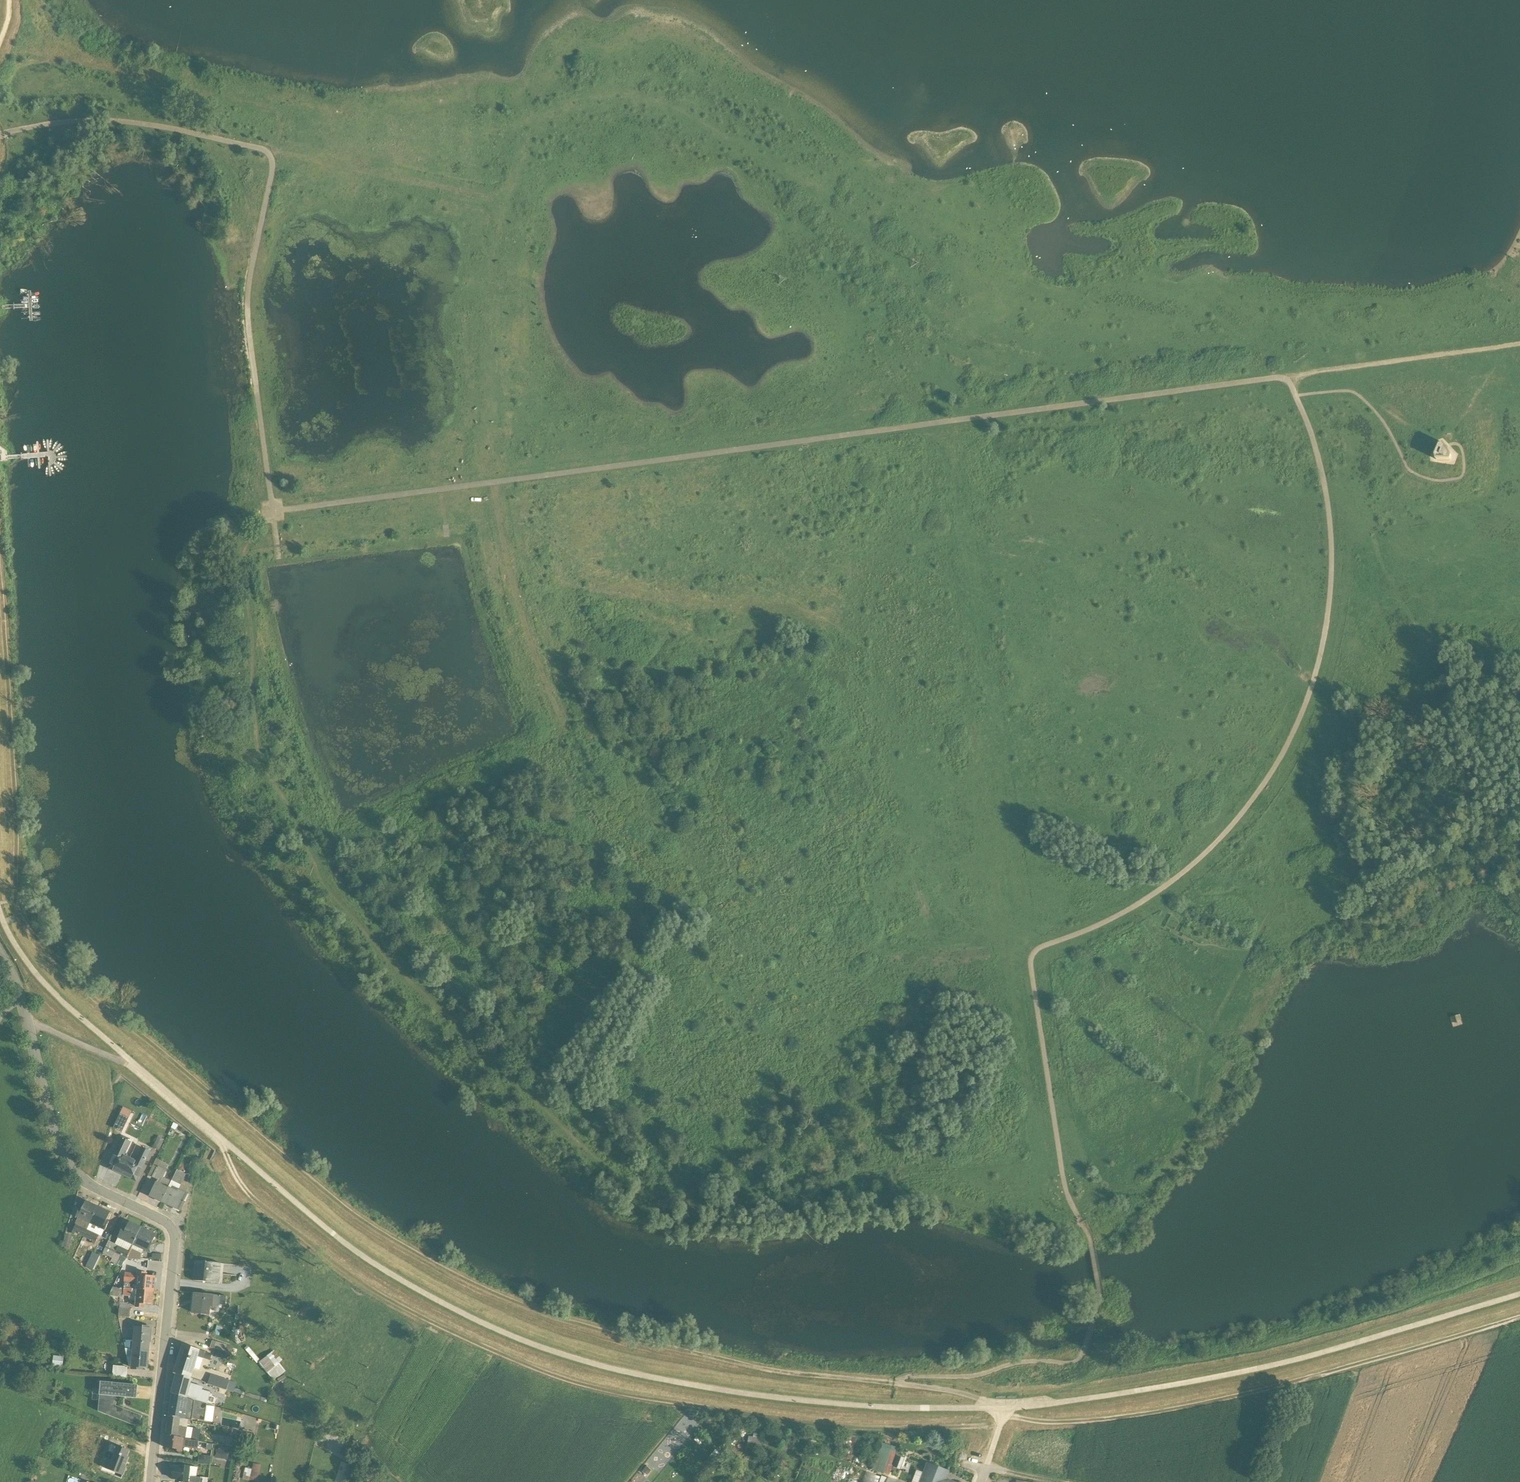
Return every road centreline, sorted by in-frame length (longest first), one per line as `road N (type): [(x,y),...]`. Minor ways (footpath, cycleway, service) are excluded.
road 1 (track): [(222,1139),(258,1204),(357,1280),(471,1342),(644,1400),(806,1425),(939,1431),(1005,1418),(1067,1423),(1170,1412),(1519,1318)]
road 2 (residential): [(151,1481),(173,1232),(99,1192),(65,1161),(0,953)]
road 3 (track): [(0,536),(17,902)]
road 4 (track): [(1286,379),(1519,345)]
road 5 (track): [(1004,1409),(1133,1369)]

